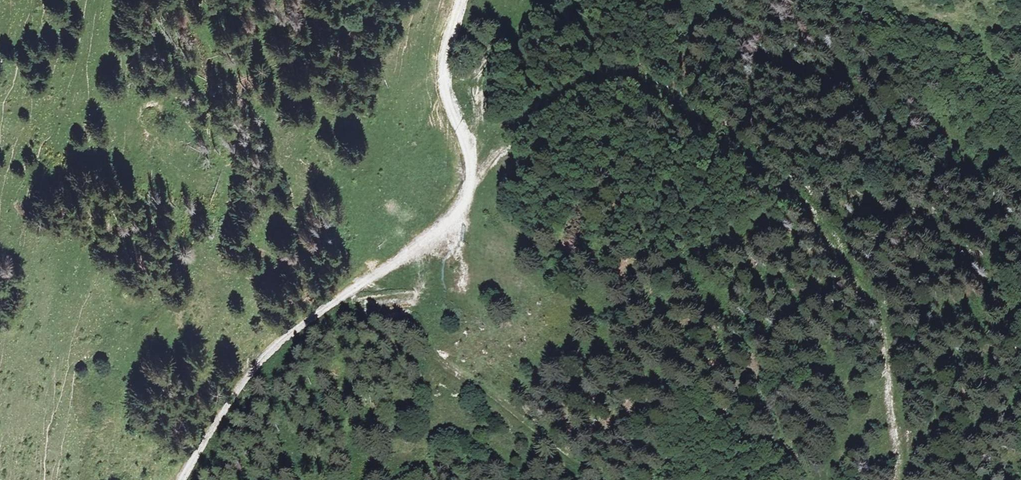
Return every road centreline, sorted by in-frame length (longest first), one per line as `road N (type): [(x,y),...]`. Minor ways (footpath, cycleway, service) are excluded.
road 1 (track): [(467,194),(499,152),(577,94),(660,85),(769,163),(828,228),(875,296),(897,479)]
road 2 (track): [(181,479),(249,374),(281,342),(462,205),(471,161),(444,79),(464,0)]
road 3 (track): [(620,479),(550,420),(437,353),(425,305)]

